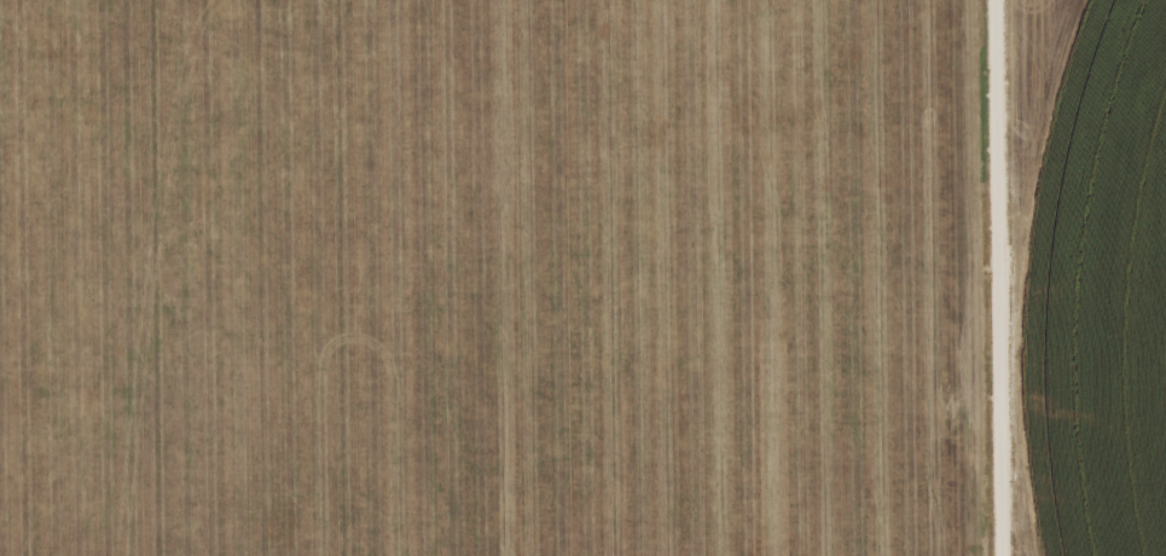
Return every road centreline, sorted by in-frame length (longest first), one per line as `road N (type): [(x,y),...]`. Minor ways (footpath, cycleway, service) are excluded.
road 1 (residential): [(1007,555),(999,0)]

